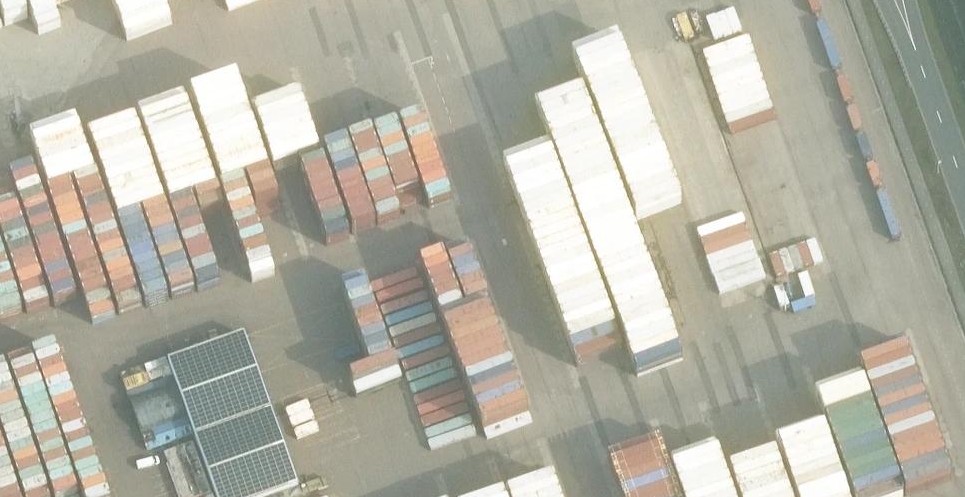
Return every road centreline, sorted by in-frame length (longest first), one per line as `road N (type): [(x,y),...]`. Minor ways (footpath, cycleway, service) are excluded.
road 1 (unclassified): [(964,190),(915,48)]

